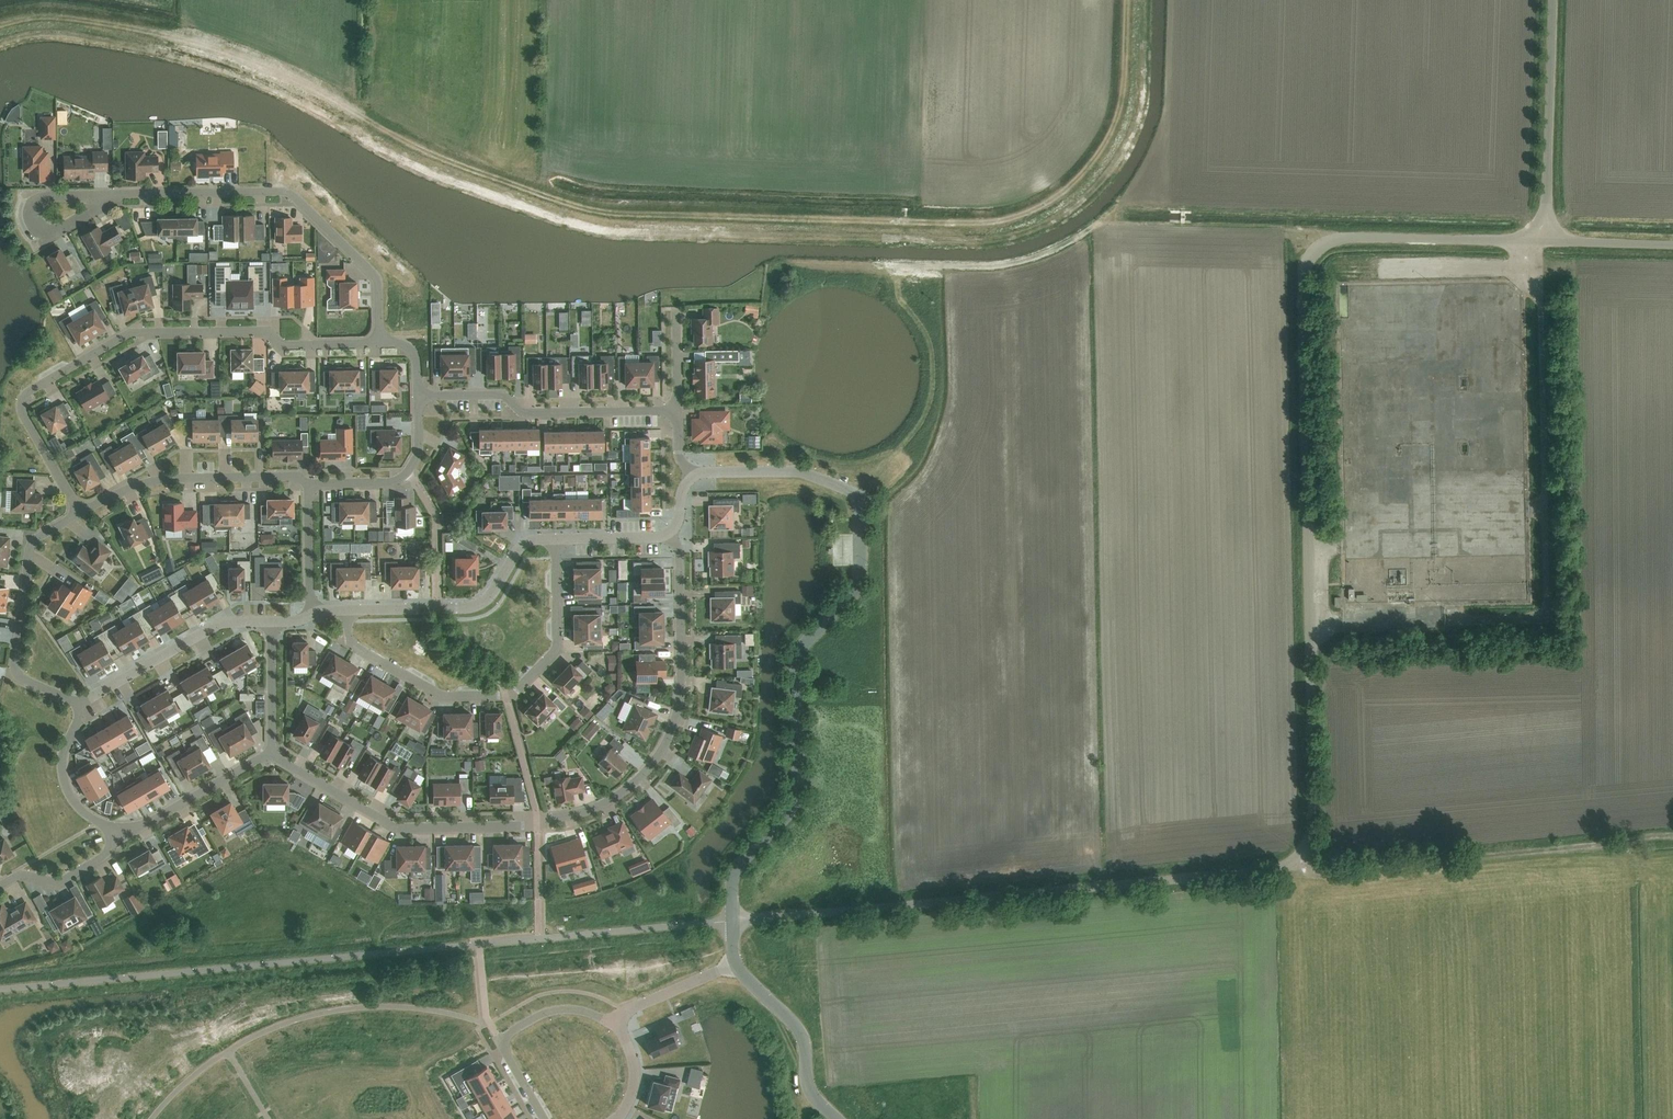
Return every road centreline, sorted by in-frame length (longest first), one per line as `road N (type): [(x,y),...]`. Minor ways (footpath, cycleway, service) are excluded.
road 1 (unclassified): [(1544,240),(1339,237),(1318,246),(1305,266),(1312,820),(1307,847),(1290,864)]
road 2 (residential): [(270,753),(397,827),(523,825),(596,807),(647,771),(676,715),(680,555),(669,535)]
road 3 (unclassified): [(693,476),(786,471),(859,495),(856,590),(798,657),(795,802),(741,860),(733,880),(734,921)]
road 4 (unclassified): [(734,921),(1290,864)]
road 5 (residential): [(82,514),(20,404),(131,332),(266,330),(282,345),(380,344)]
road 6 (track): [(1290,864),(1318,869),(1672,837)]
road 7 (residential): [(554,539),(557,643),(505,695),(444,696),(351,642),(347,610)]
road 8 (residential): [(109,195),(290,193),(374,273),(380,344)]
road 9 (residential): [(678,412),(522,414),(503,395),(418,395)]
road 10 (residential): [(78,702),(24,679),(15,662),(35,540),(82,514)]
road 11 (unclassified): [(1544,240),(1553,0)]
road 12 (residential): [(347,610),(481,604),(525,544),(554,539)]
road 13 (residential): [(82,514),(148,482),(292,476),(308,484)]
road 14 (residential): [(616,1023),(562,1010),(498,1040),(544,1118)]
road 15 (residential): [(78,702),(218,624),(272,622)]
road 16 (unclassified): [(733,966),(794,1022),(804,1037),(807,1082),(838,1118)]
road 17 (unclassified): [(549,938),(734,921)]
road 18 (residential): [(308,484),(390,482),(408,473),(419,454),(418,395)]
road 19 (residential): [(117,835),(270,753)]
road 20 (residential): [(117,835),(78,807),(64,781),(78,702)]
road 21 (residential): [(0,885),(19,874),(59,883),(104,856),(117,835)]
road 22 (residential): [(272,622),(270,753)]
road 23 (residential): [(616,1023),(733,966)]
road 24 (residential): [(311,614),(308,484)]
road 25 (unclassified): [(1672,244),(1544,240)]
road 26 (residential): [(109,195),(55,231),(31,217),(48,197)]

